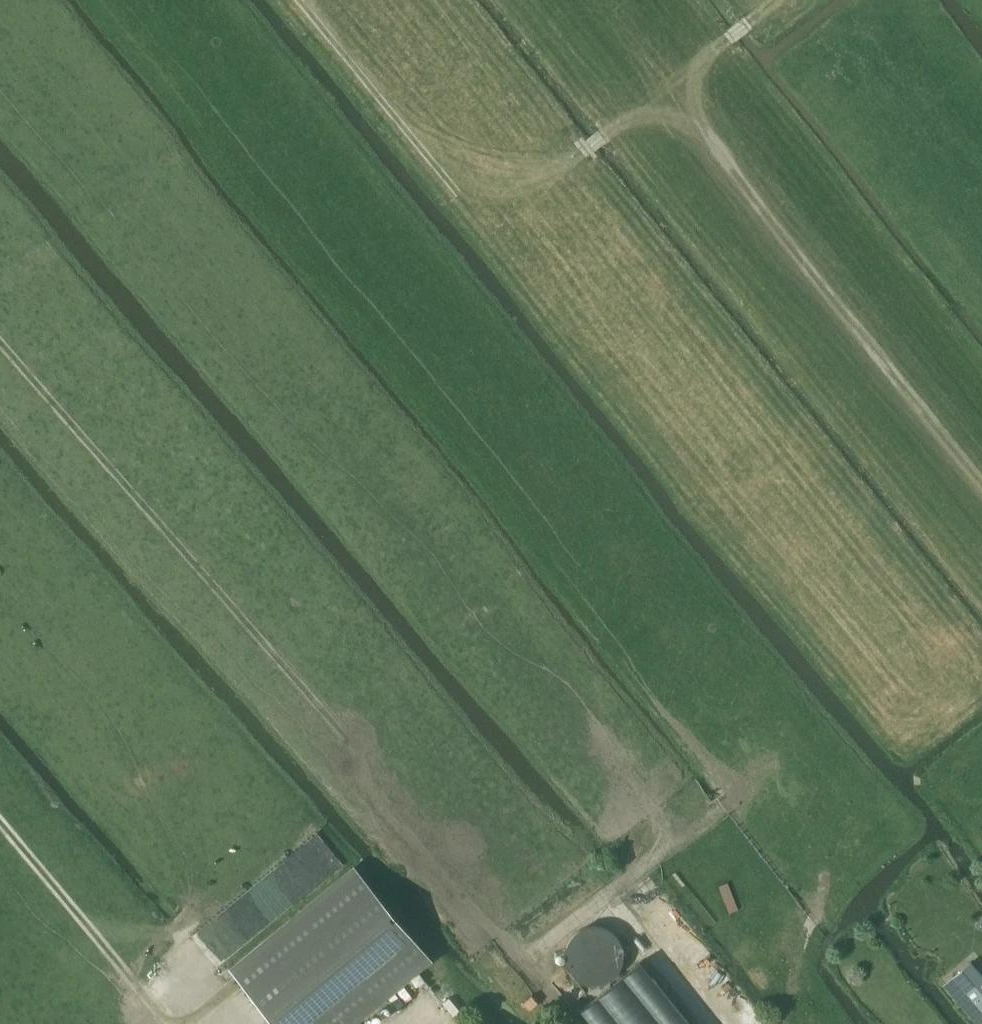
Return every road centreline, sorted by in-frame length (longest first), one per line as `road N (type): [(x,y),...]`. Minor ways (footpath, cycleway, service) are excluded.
road 1 (track): [(580,1023),(380,797),(345,734),(0,337)]
road 2 (track): [(981,528),(644,109)]
road 3 (track): [(586,154),(492,184),(449,180),(300,0)]
road 4 (track): [(188,978),(155,1005),(0,817)]
road 5 (track): [(586,154),(785,0)]

